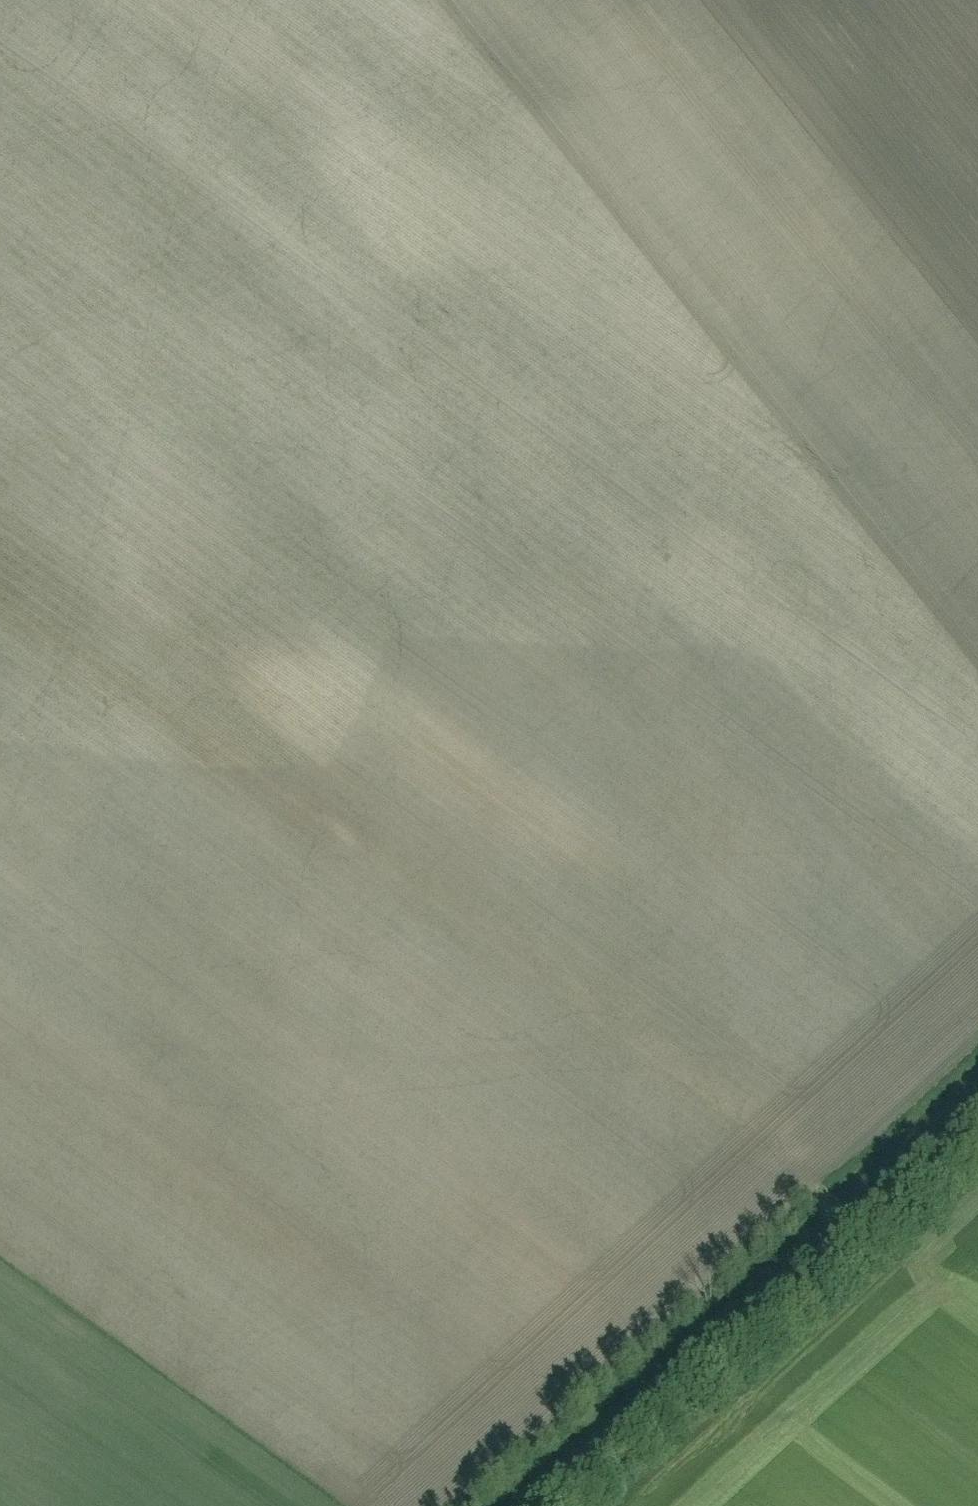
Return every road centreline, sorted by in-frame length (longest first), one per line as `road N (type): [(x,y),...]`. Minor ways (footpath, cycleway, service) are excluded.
road 1 (track): [(536,1505),(977,1103)]

